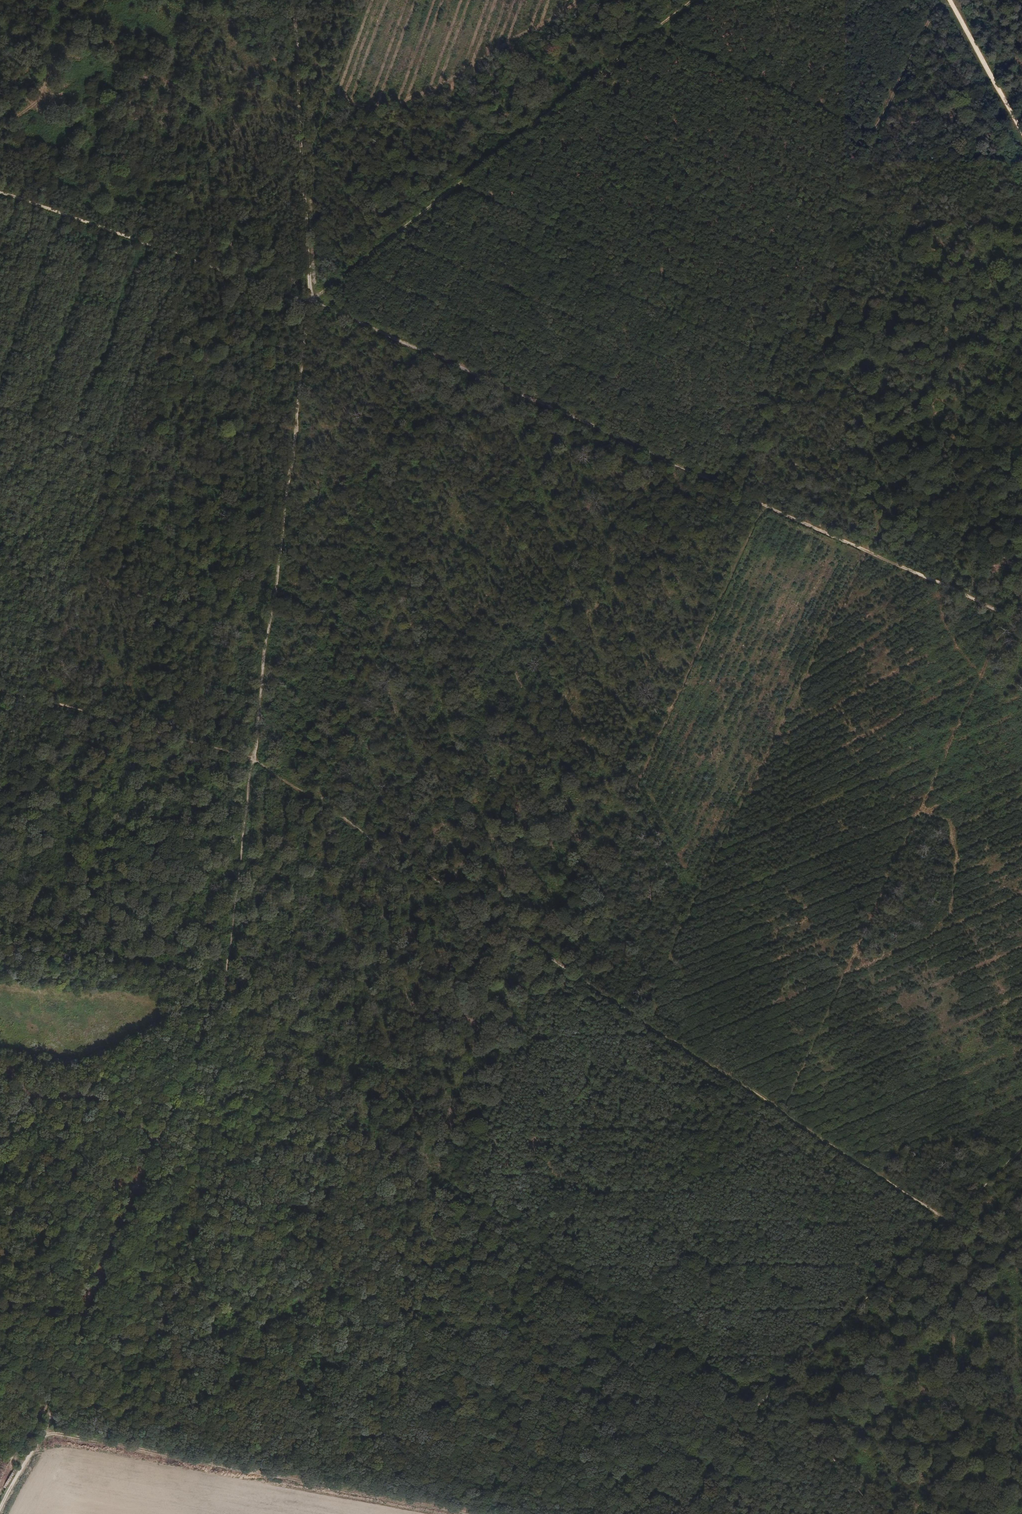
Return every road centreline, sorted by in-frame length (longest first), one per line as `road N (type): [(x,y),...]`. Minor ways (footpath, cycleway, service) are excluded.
road 1 (track): [(943,1225),(254,758)]
road 2 (track): [(311,303),(1021,622)]
road 3 (track): [(1021,1147),(755,1388),(611,1476),(543,1500)]
road 4 (track): [(311,303),(254,758)]
road 5 (track): [(464,1513),(44,1430)]
road 6 (track): [(170,1111),(217,1001),(254,758)]
road 7 (track): [(0,191),(311,303)]
road 8 (track): [(50,1418),(170,1111)]
road 9 (track): [(295,0),(311,303)]
road 10 (track): [(254,758),(0,690)]
road 11 (track): [(874,1513),(755,1388)]
road 12 (track): [(949,0),(1021,128)]

